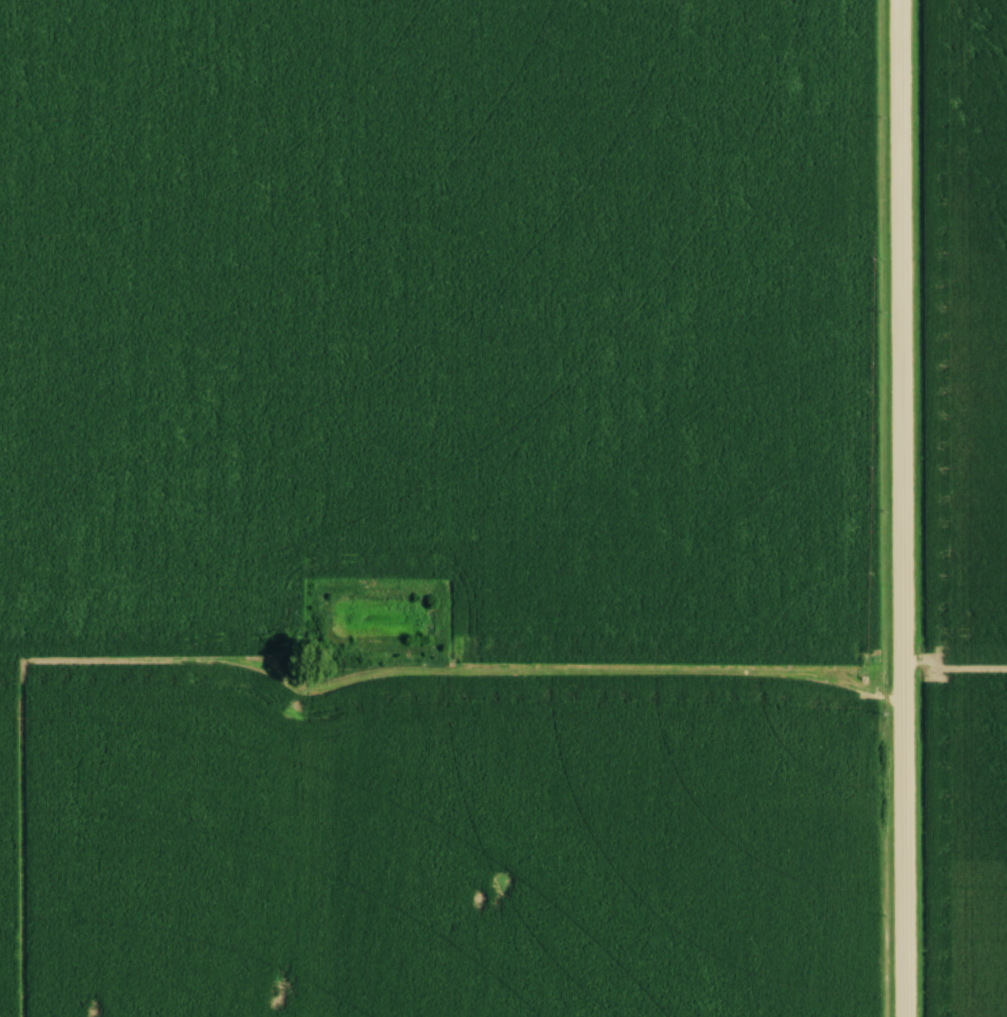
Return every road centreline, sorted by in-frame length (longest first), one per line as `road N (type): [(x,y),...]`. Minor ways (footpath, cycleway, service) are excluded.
road 1 (tertiary): [(896,1016),(894,0)]

